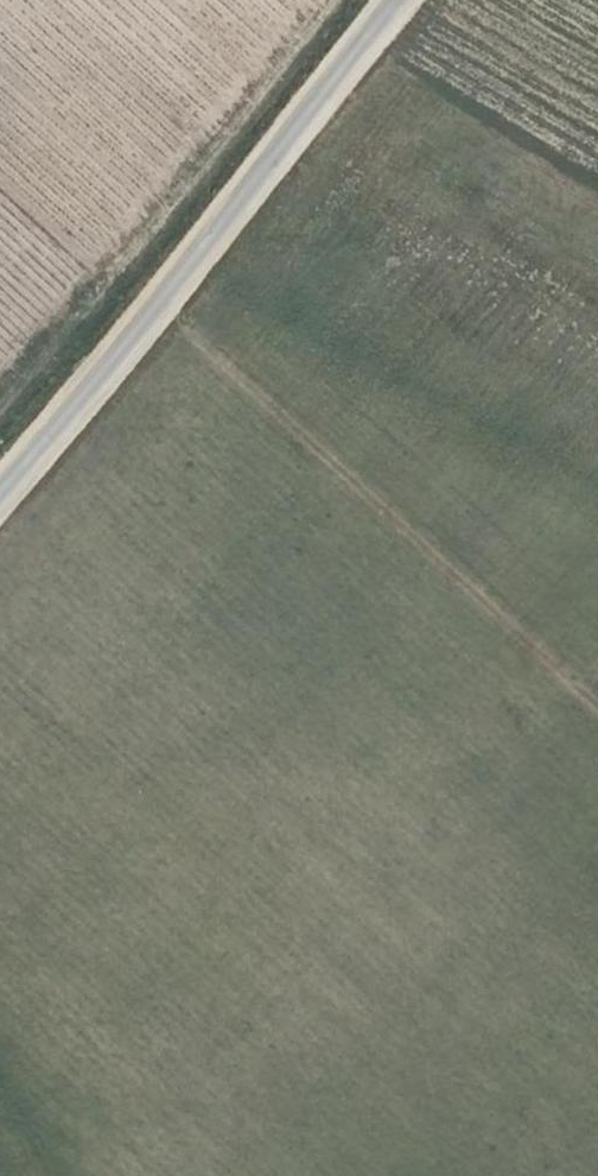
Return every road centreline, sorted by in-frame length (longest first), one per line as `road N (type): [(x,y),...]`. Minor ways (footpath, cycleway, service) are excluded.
road 1 (unclassified): [(0,496),(410,0)]

